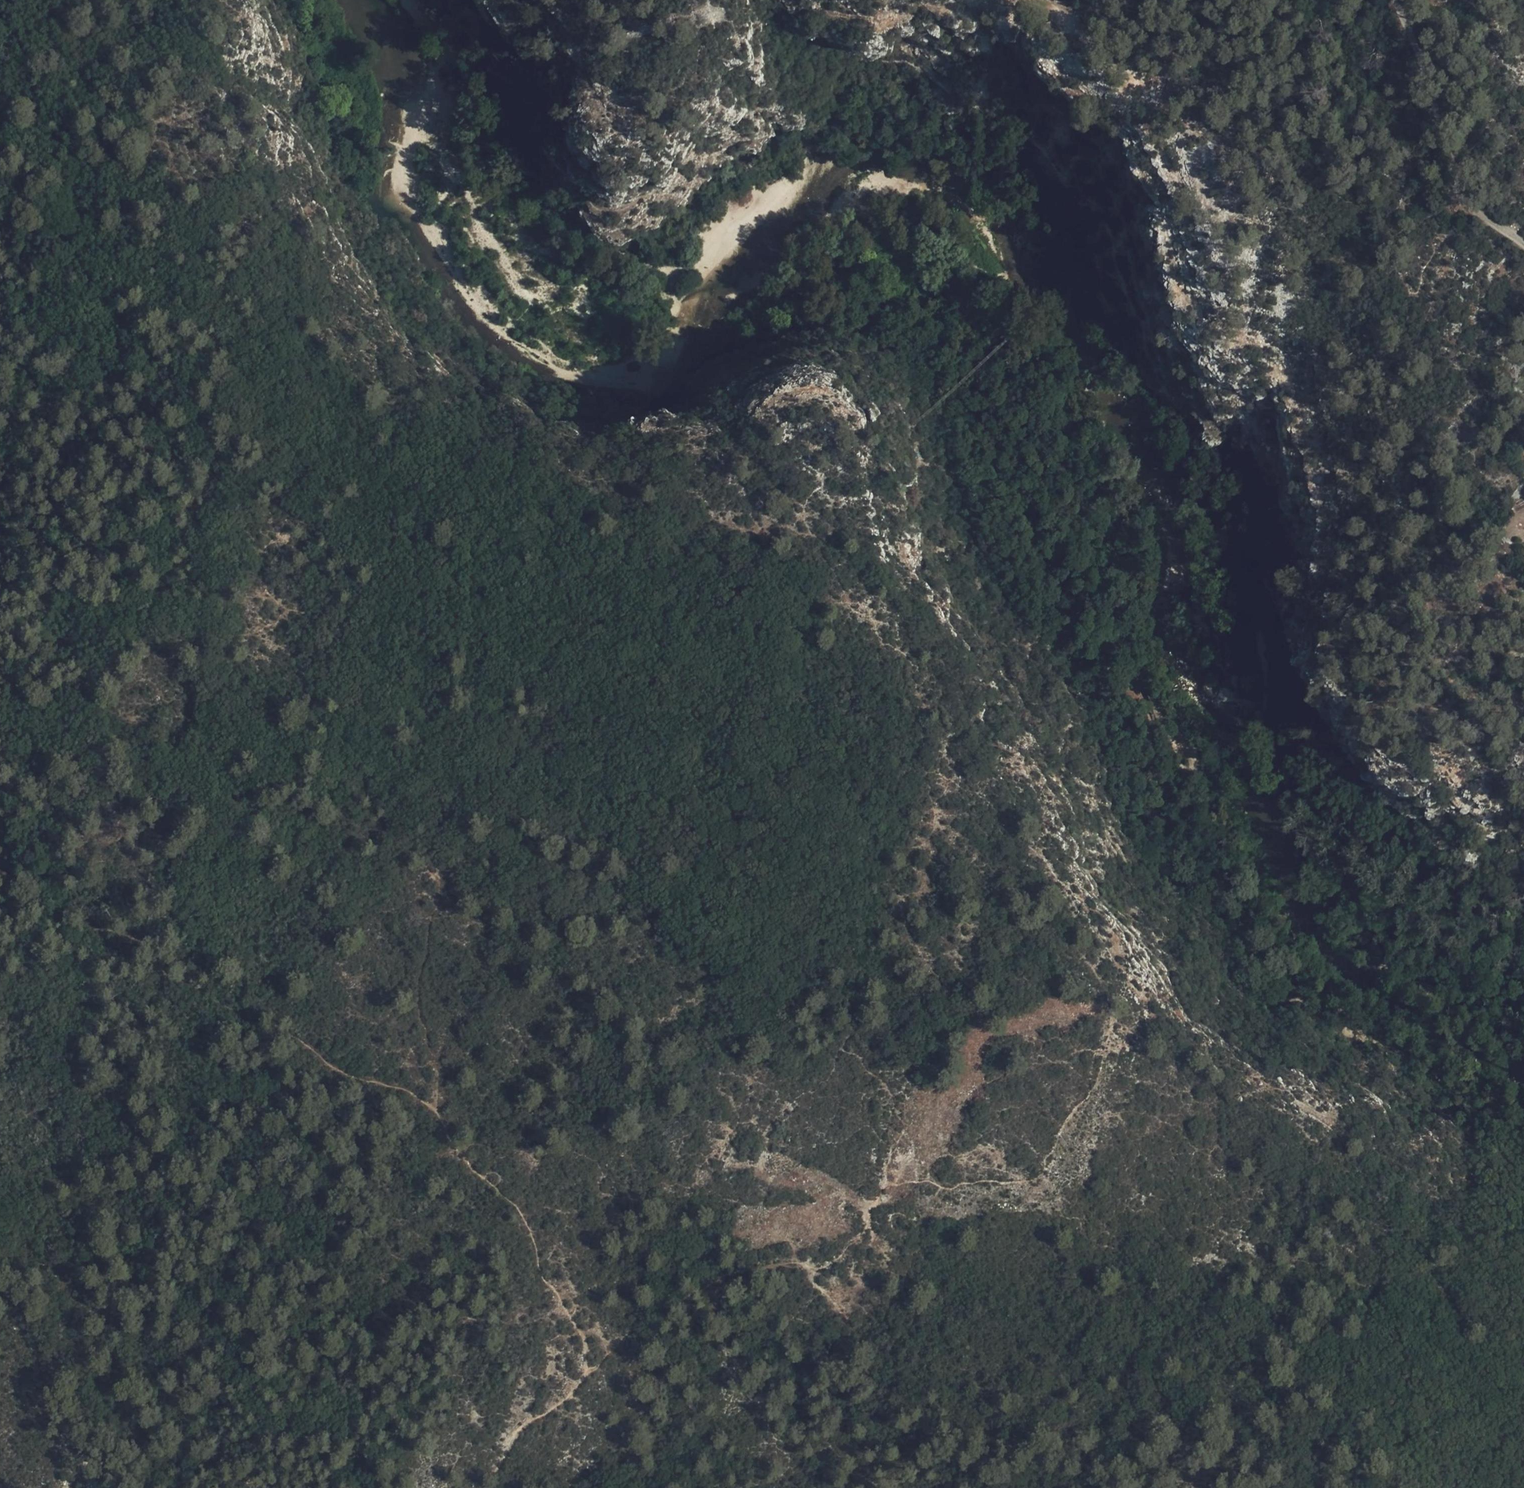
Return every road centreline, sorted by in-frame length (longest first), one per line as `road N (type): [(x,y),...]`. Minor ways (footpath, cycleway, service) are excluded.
road 1 (track): [(596,264),(535,249),(504,222),(411,0)]
road 2 (residential): [(1397,0),(1462,199),(1523,246)]

